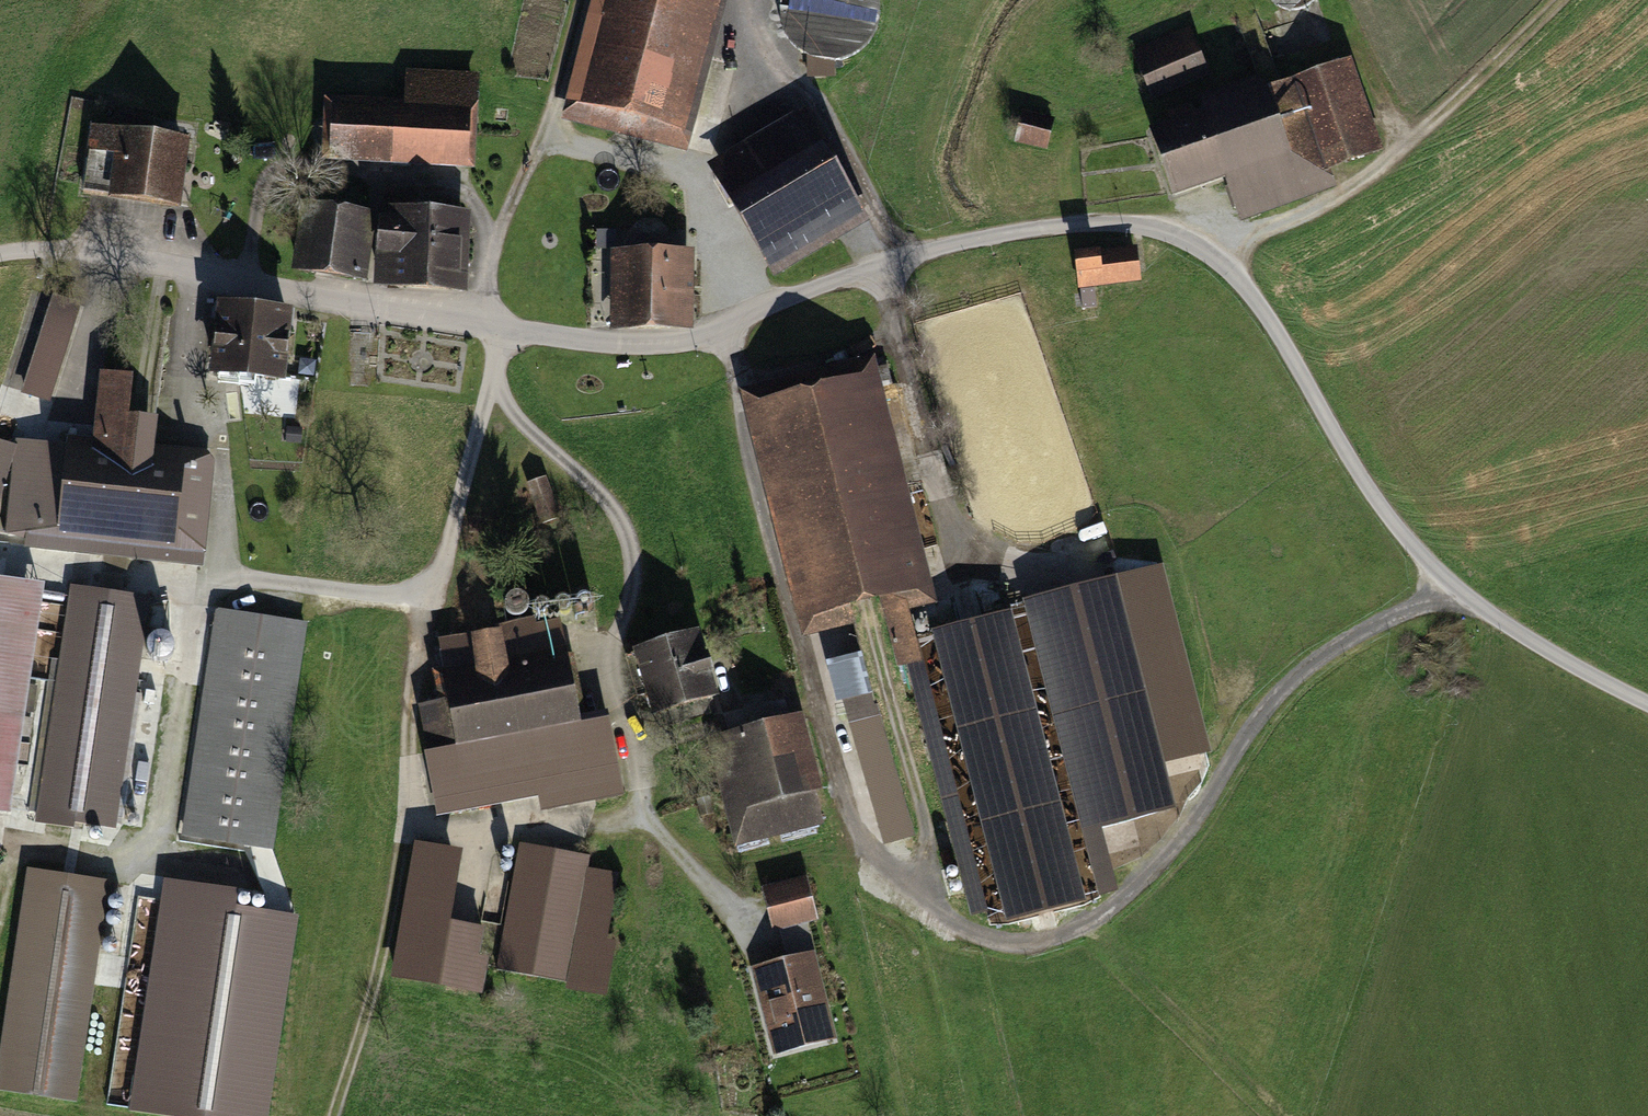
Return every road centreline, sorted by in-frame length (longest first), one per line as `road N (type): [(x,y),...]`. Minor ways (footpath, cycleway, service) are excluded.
road 1 (unclassified): [(1647,702),(1452,593),(1350,458),(1267,305),(1222,253),(1163,227),(1084,220),(877,258),(721,332),(643,344),(471,328),(270,284),(43,250),(0,255)]
road 2 (track): [(721,332),(829,740),(858,817),(949,915),(995,939),(1033,944),(1111,913),(1161,862),(1271,698),(1401,609),(1452,593)]
road 3 (track): [(2,856),(138,865),(159,827),(200,581),(428,606)]
road 4 (track): [(405,835),(428,606),(502,329)]
road 5 (track): [(649,817),(644,749),(604,687),(636,559),(614,514),(513,416),(496,374)]
road 6 (track): [(1557,0),(1380,172),(1222,253)]
road 7 (track): [(575,0),(471,328)]

